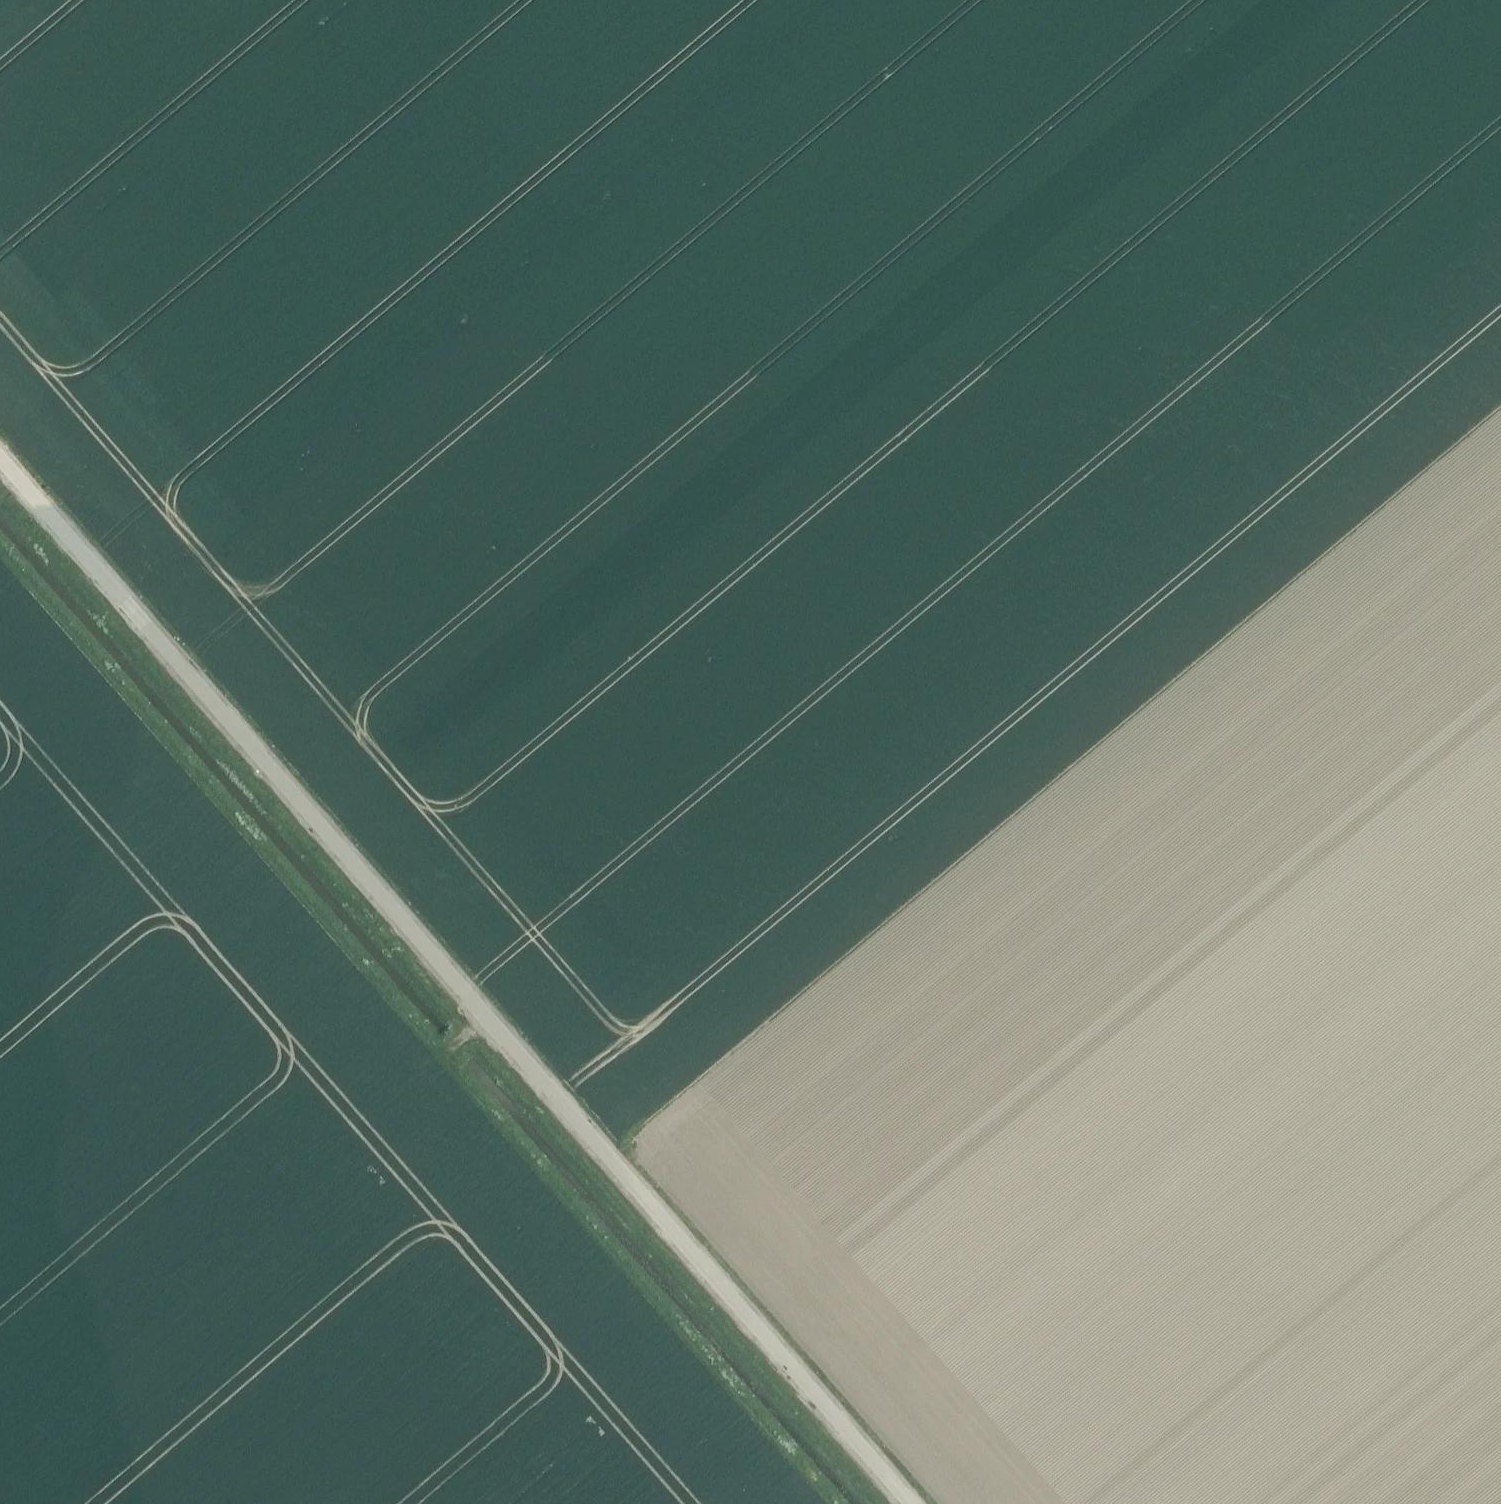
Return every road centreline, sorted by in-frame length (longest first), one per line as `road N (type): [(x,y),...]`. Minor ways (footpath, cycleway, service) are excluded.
road 1 (tertiary): [(916,1503),(0,459)]

